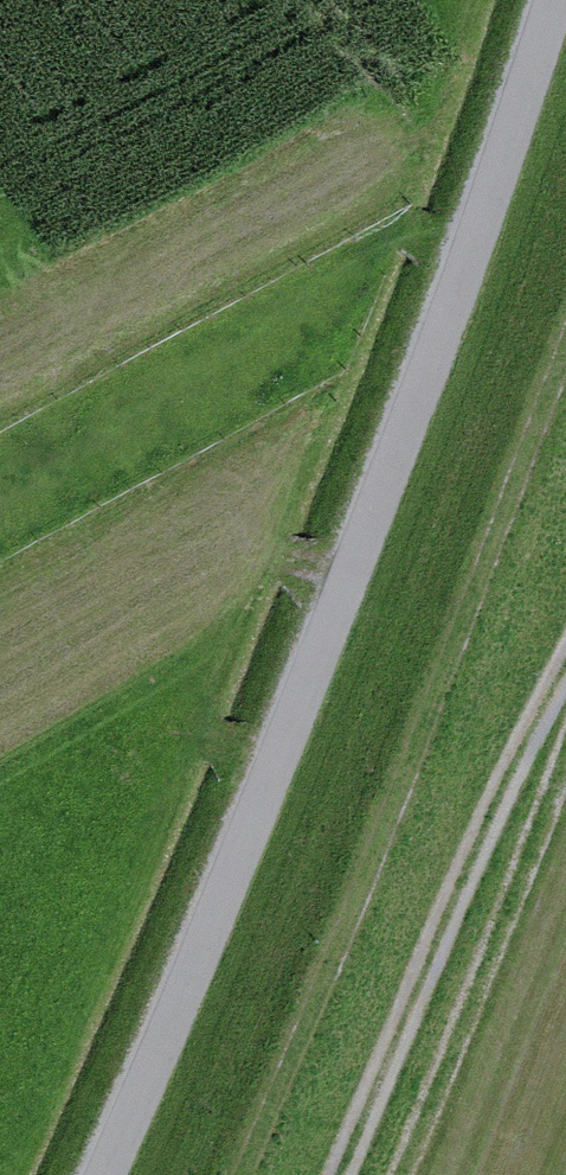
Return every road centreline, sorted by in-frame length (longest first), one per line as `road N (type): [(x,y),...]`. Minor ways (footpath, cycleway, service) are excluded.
road 1 (track): [(105,1174),(441,355),(554,0)]
road 2 (track): [(254,1174),(322,1028),(565,377)]
road 3 (track): [(565,692),(518,781),(354,1174)]
road 4 (track): [(565,786),(423,1174)]

